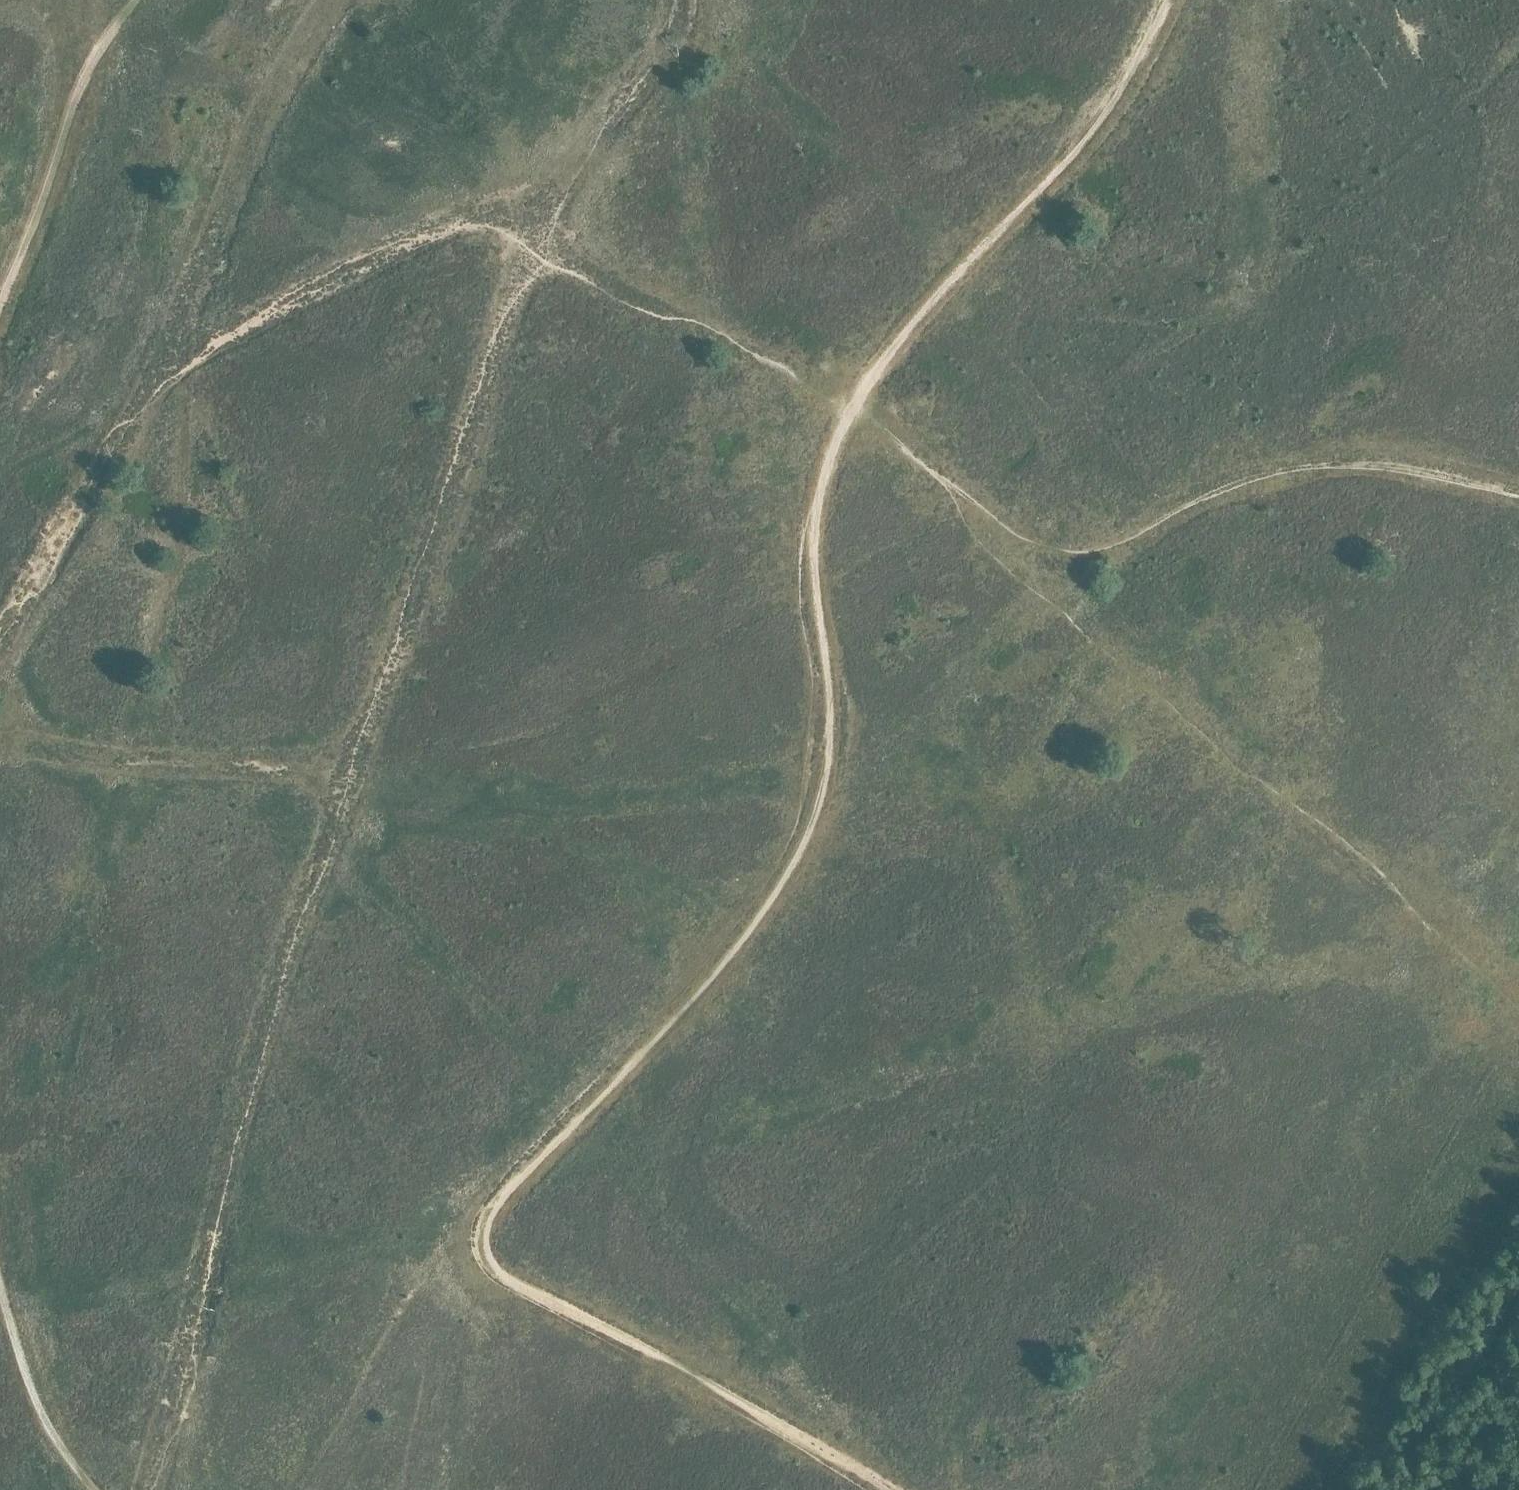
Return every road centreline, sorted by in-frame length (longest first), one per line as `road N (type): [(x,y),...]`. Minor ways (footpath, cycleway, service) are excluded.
road 1 (track): [(889,1489),(509,1280),(494,1268),(481,1236),(503,1195),(652,1046),(787,886),(815,829),(835,756),(817,526),(824,468),(843,421),(946,293),(1090,147),(1124,103),(1178,0)]

